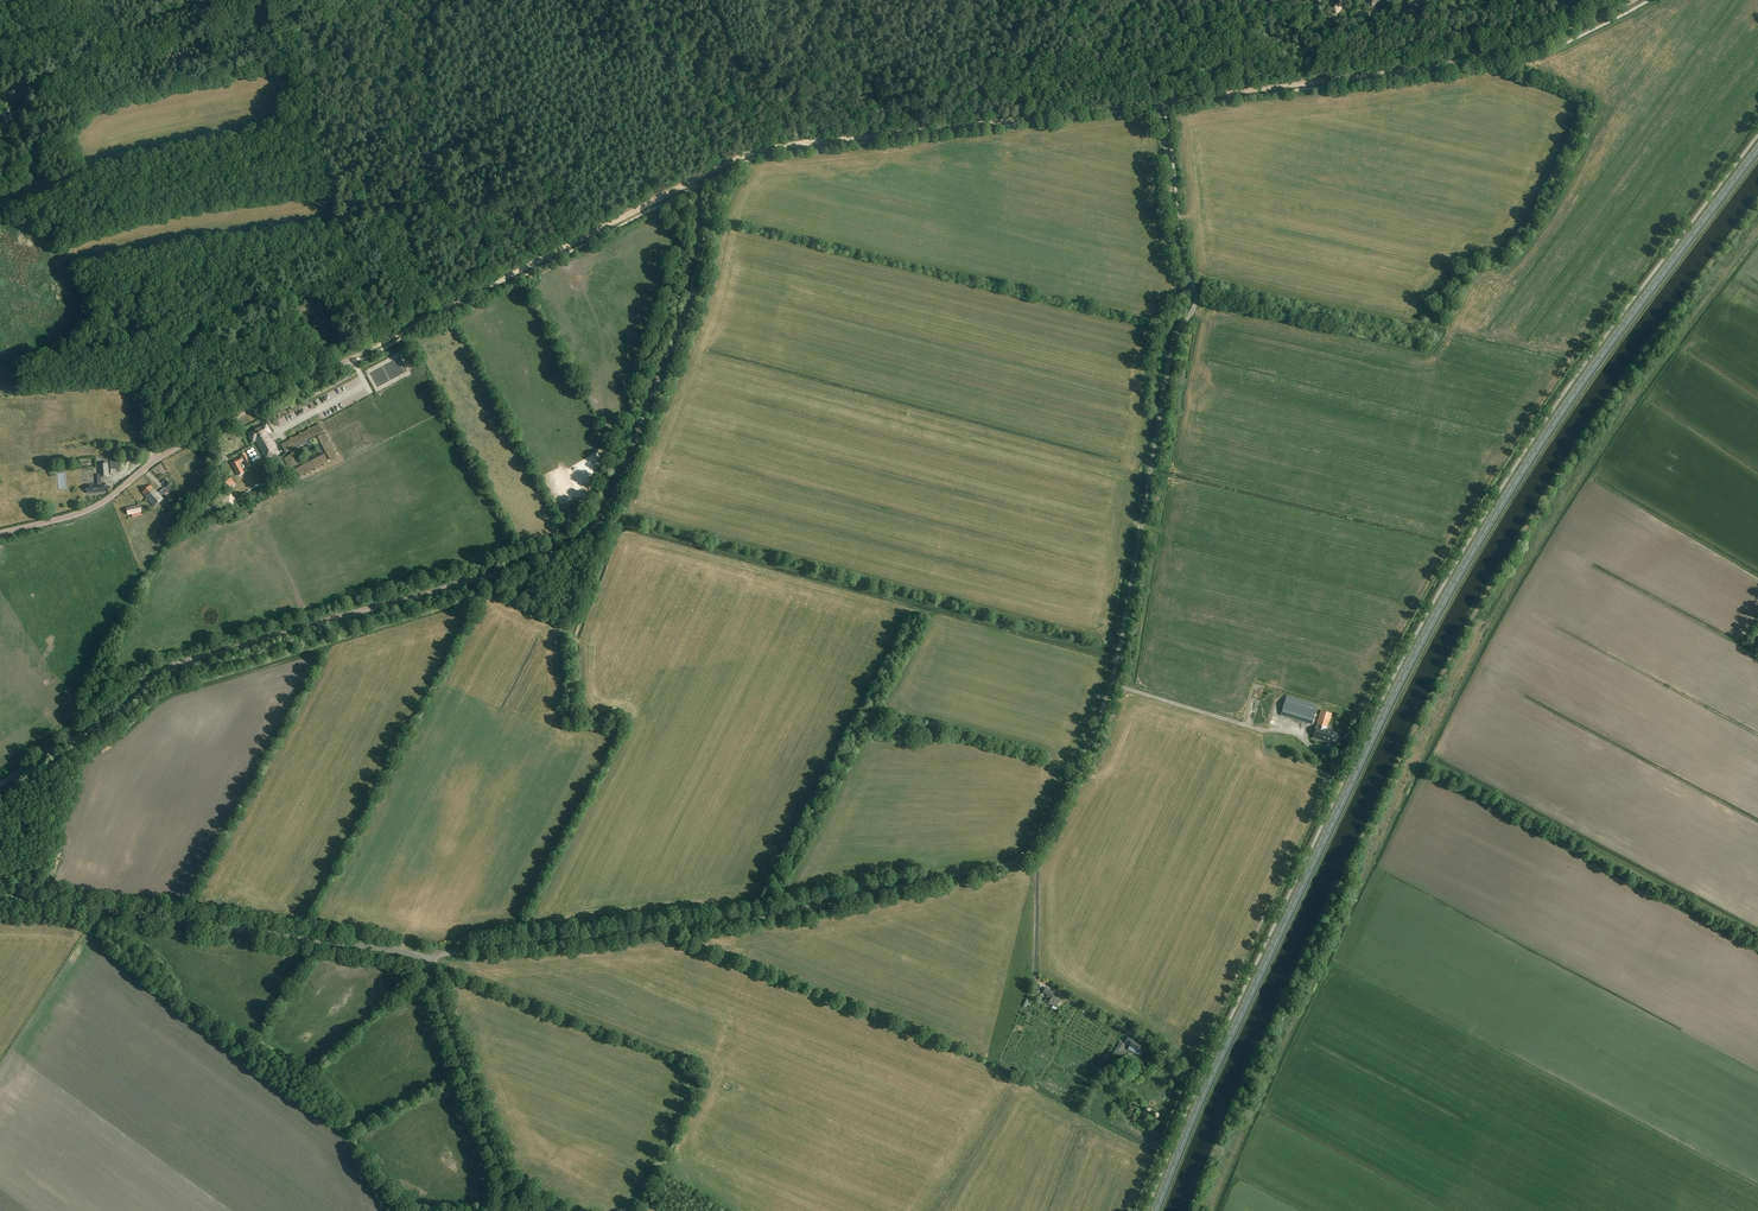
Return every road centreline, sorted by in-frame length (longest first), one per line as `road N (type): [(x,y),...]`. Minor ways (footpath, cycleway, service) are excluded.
road 1 (primary): [(1155,1210),(1197,1105),(1393,694),(1459,576),(1600,356),(1757,149)]
road 2 (unclassified): [(427,963),(445,954),(752,919),(1010,863),(1031,851),(1104,706),(1172,347),(1195,305),(1193,286)]
road 3 (track): [(1757,201),(1573,452),(1457,645),(1191,1210)]
road 4 (track): [(0,785),(108,722),(174,663),(509,570),(583,537),(623,475),(684,323),(698,246),(701,203),(692,182)]
road 5 (track): [(1635,0),(1580,29),(1490,56),(763,150),(692,182)]
road 6 (track): [(151,448),(135,383),(158,332),(222,285),(302,255),(333,224),(333,191),(314,129),(312,57),(341,0)]
road 7 (track): [(430,971),(702,1070),(706,1080),(633,1210)]
road 8 (unclassified): [(427,963),(408,953),(0,898)]
road 9 (unclassified): [(0,534),(92,507),(185,443),(350,359)]
road 10 (track): [(692,182),(350,359)]
road 11 (unclassified): [(501,1210),(501,1170),(427,963)]
road 12 (track): [(1193,286),(1179,258),(1158,103)]

